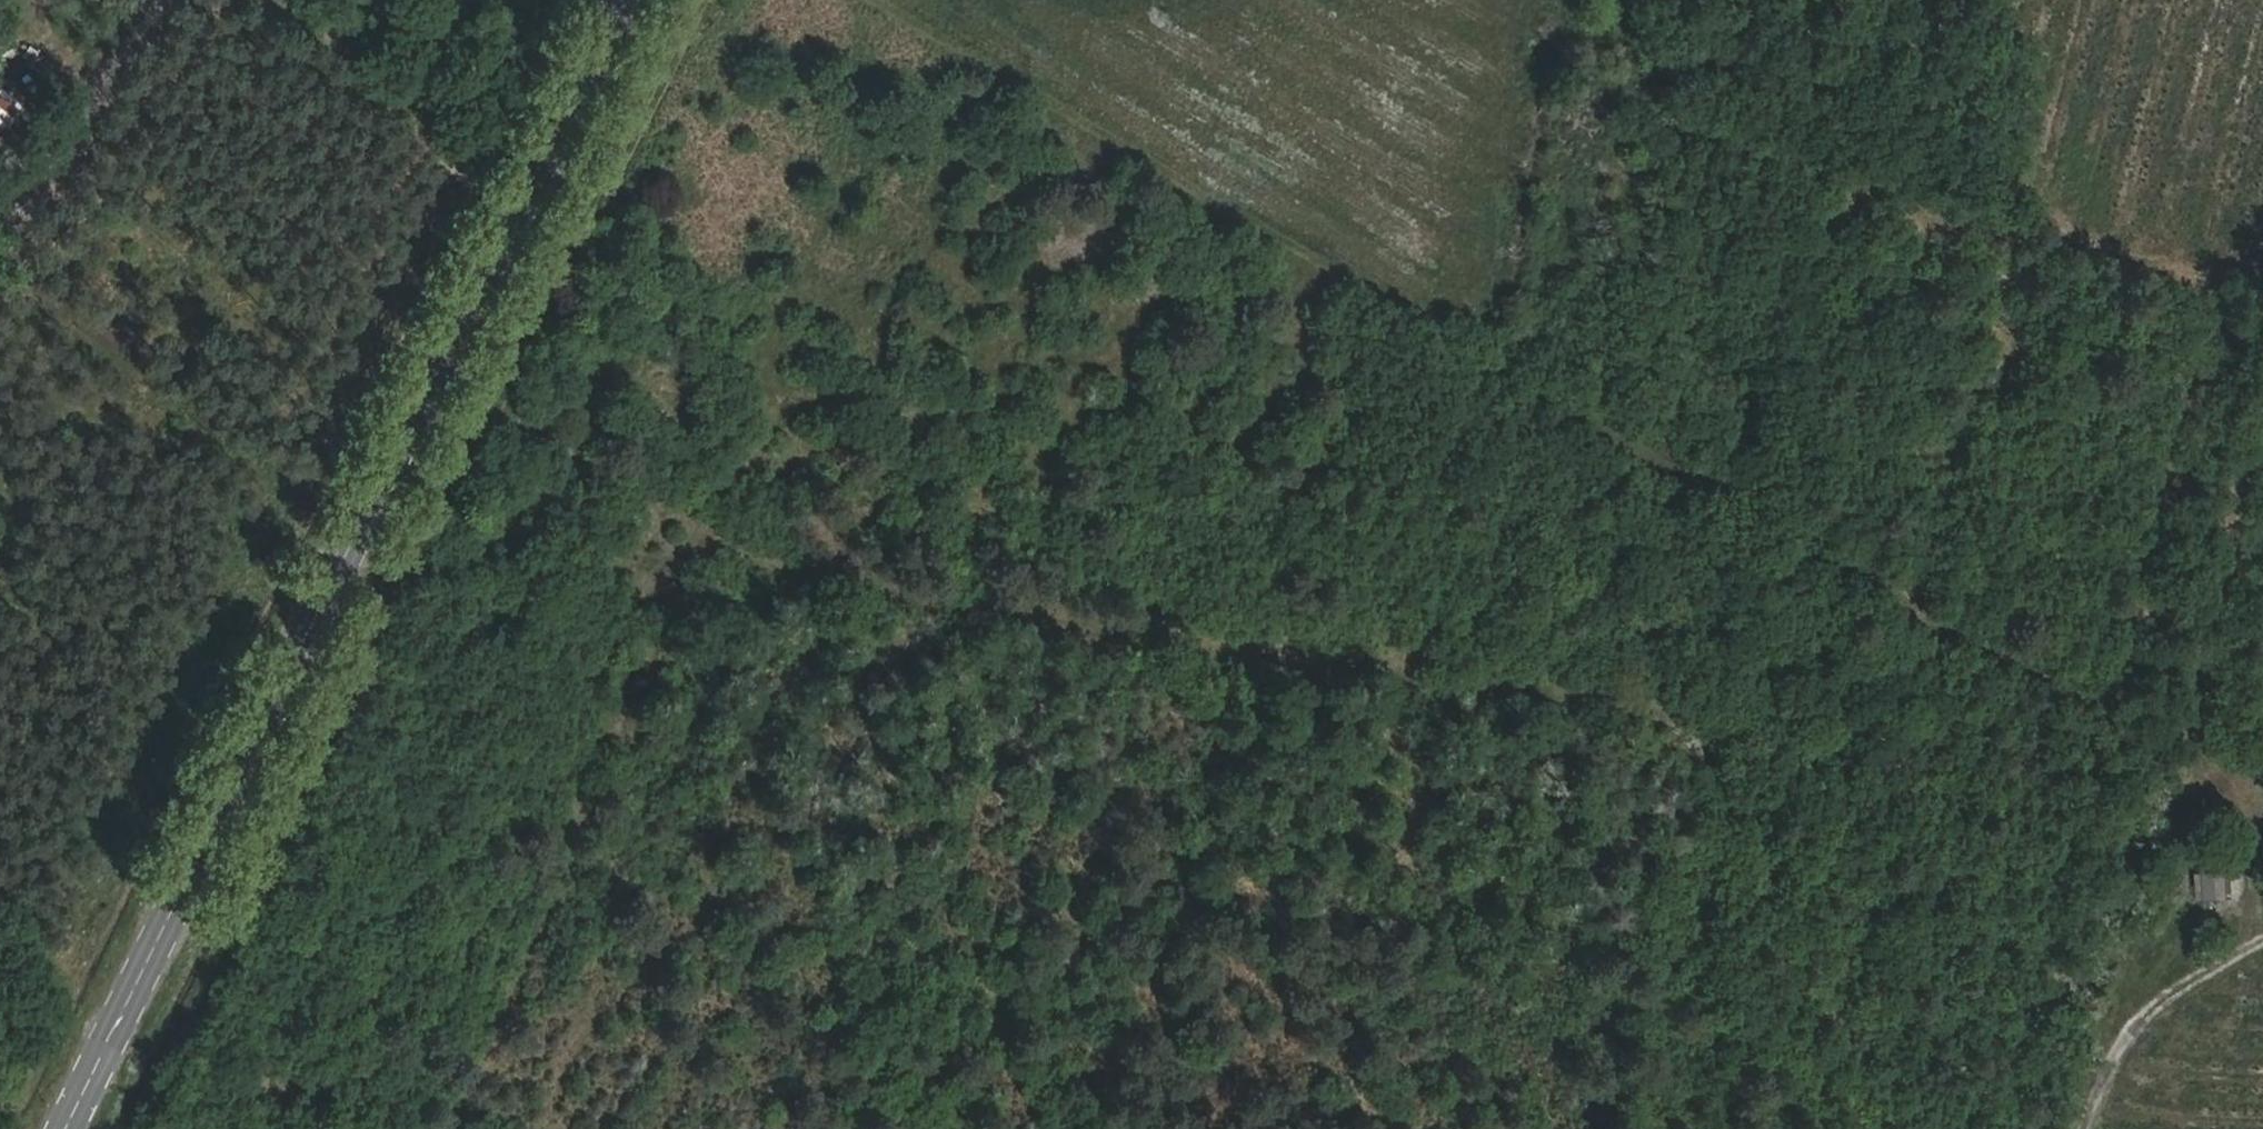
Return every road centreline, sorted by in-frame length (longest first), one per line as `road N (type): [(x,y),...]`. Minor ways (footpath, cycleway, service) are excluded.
road 1 (primary): [(622,0),(555,120),(62,1128)]
road 2 (track): [(0,221),(168,0)]
road 3 (track): [(2262,944),(2165,1007),(2105,1079),(2091,1128)]

